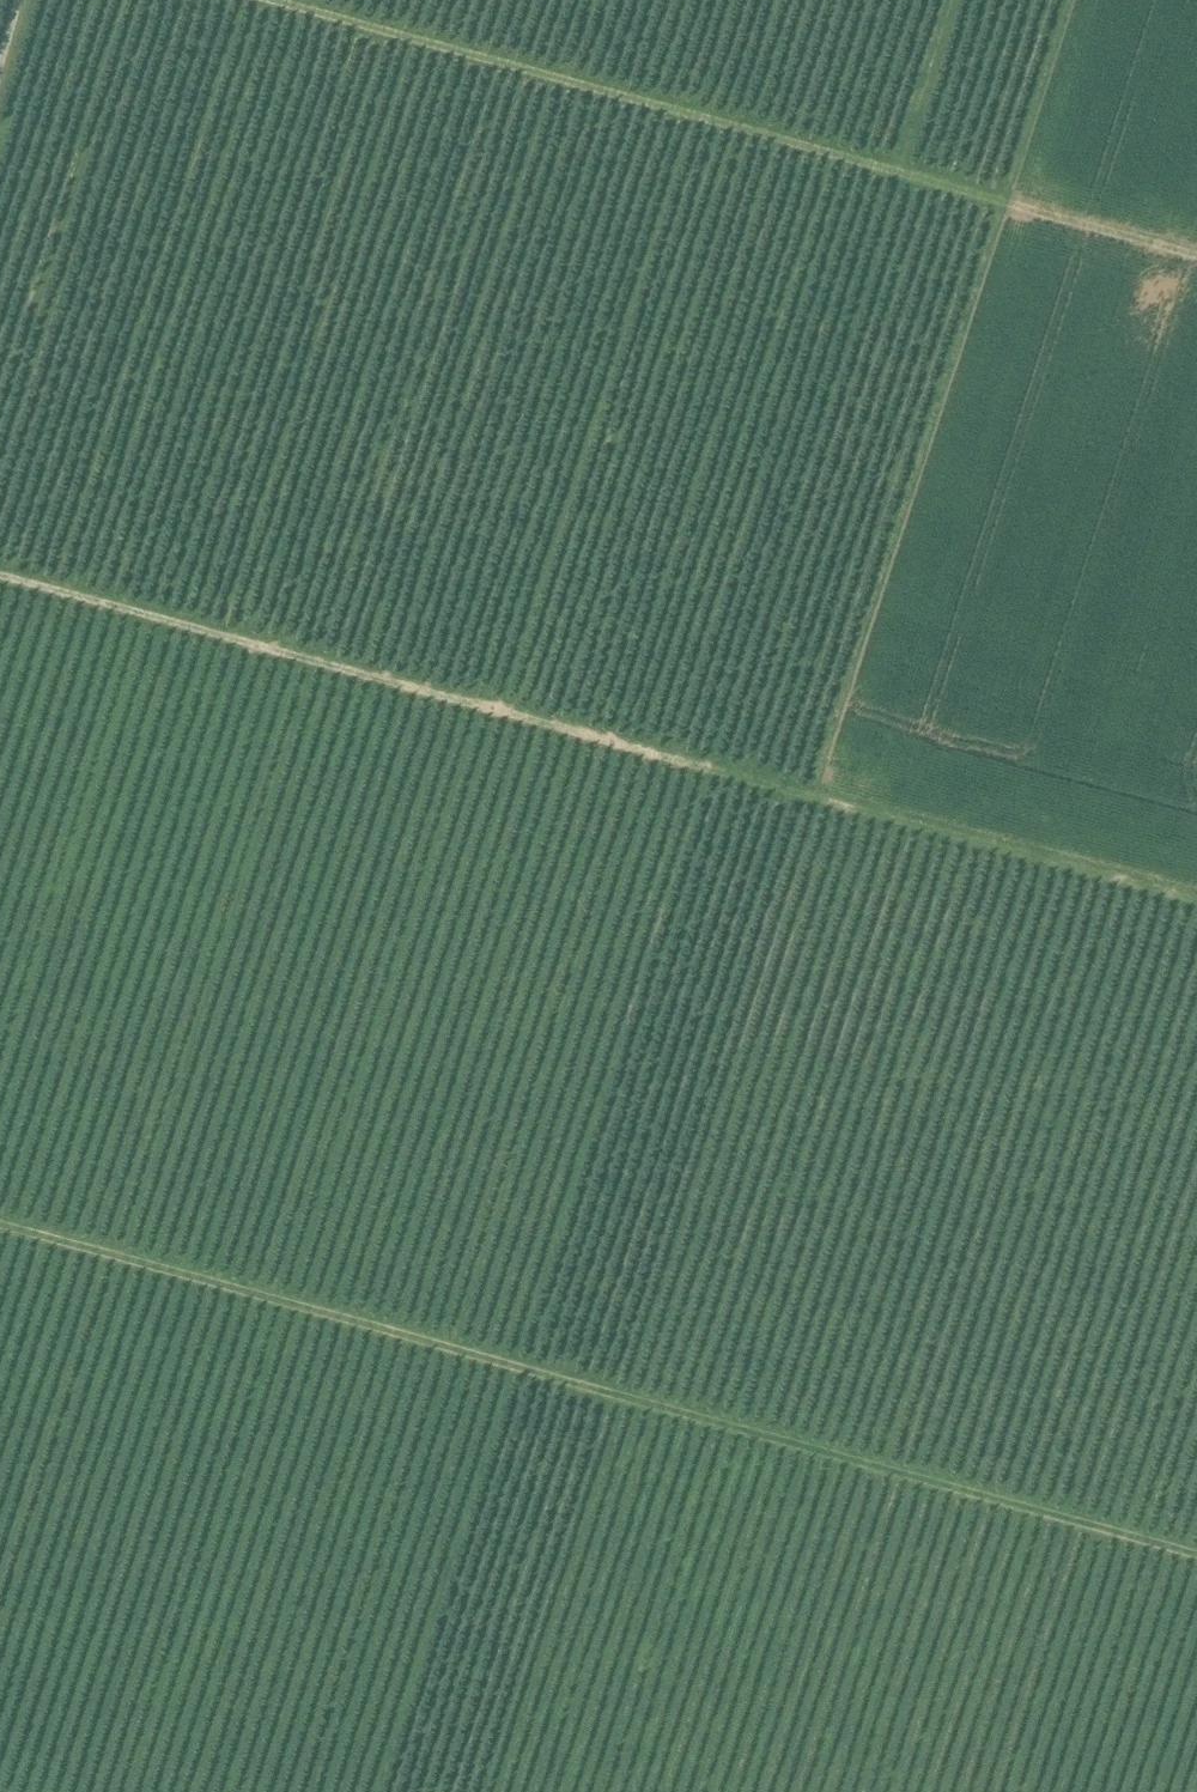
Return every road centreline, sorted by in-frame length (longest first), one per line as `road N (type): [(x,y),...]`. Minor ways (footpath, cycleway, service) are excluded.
road 1 (track): [(0,1229),(1196,1559)]
road 2 (track): [(0,579),(1196,903)]
road 3 (track): [(1196,257),(262,0)]

